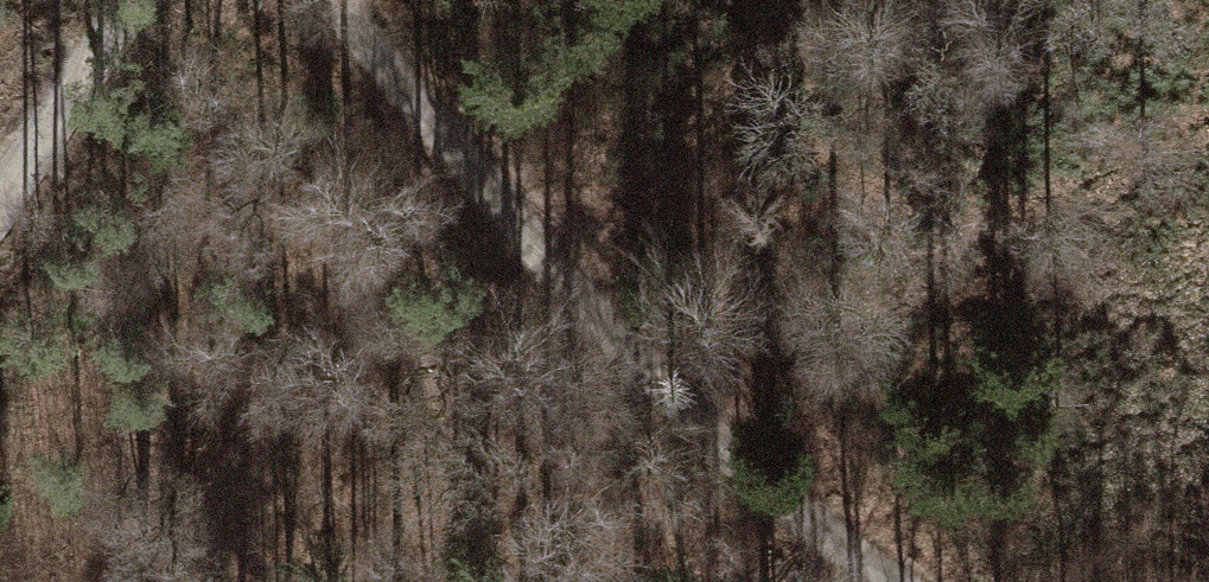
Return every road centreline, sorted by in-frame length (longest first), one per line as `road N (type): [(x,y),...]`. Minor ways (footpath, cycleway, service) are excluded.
road 1 (track): [(340,0),(644,363),(795,511),(886,581)]
road 2 (track): [(569,274),(712,124),(793,0)]
road 3 (track): [(132,0),(0,200)]

